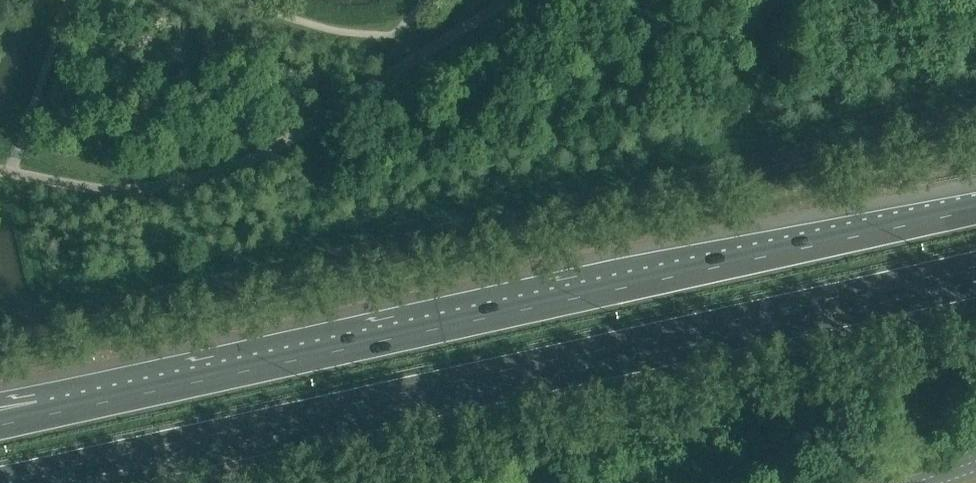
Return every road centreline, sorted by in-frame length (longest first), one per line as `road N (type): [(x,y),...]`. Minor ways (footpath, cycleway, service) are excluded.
road 1 (motorway): [(28,475),(975,264)]
road 2 (motorway): [(975,210),(41,415)]

